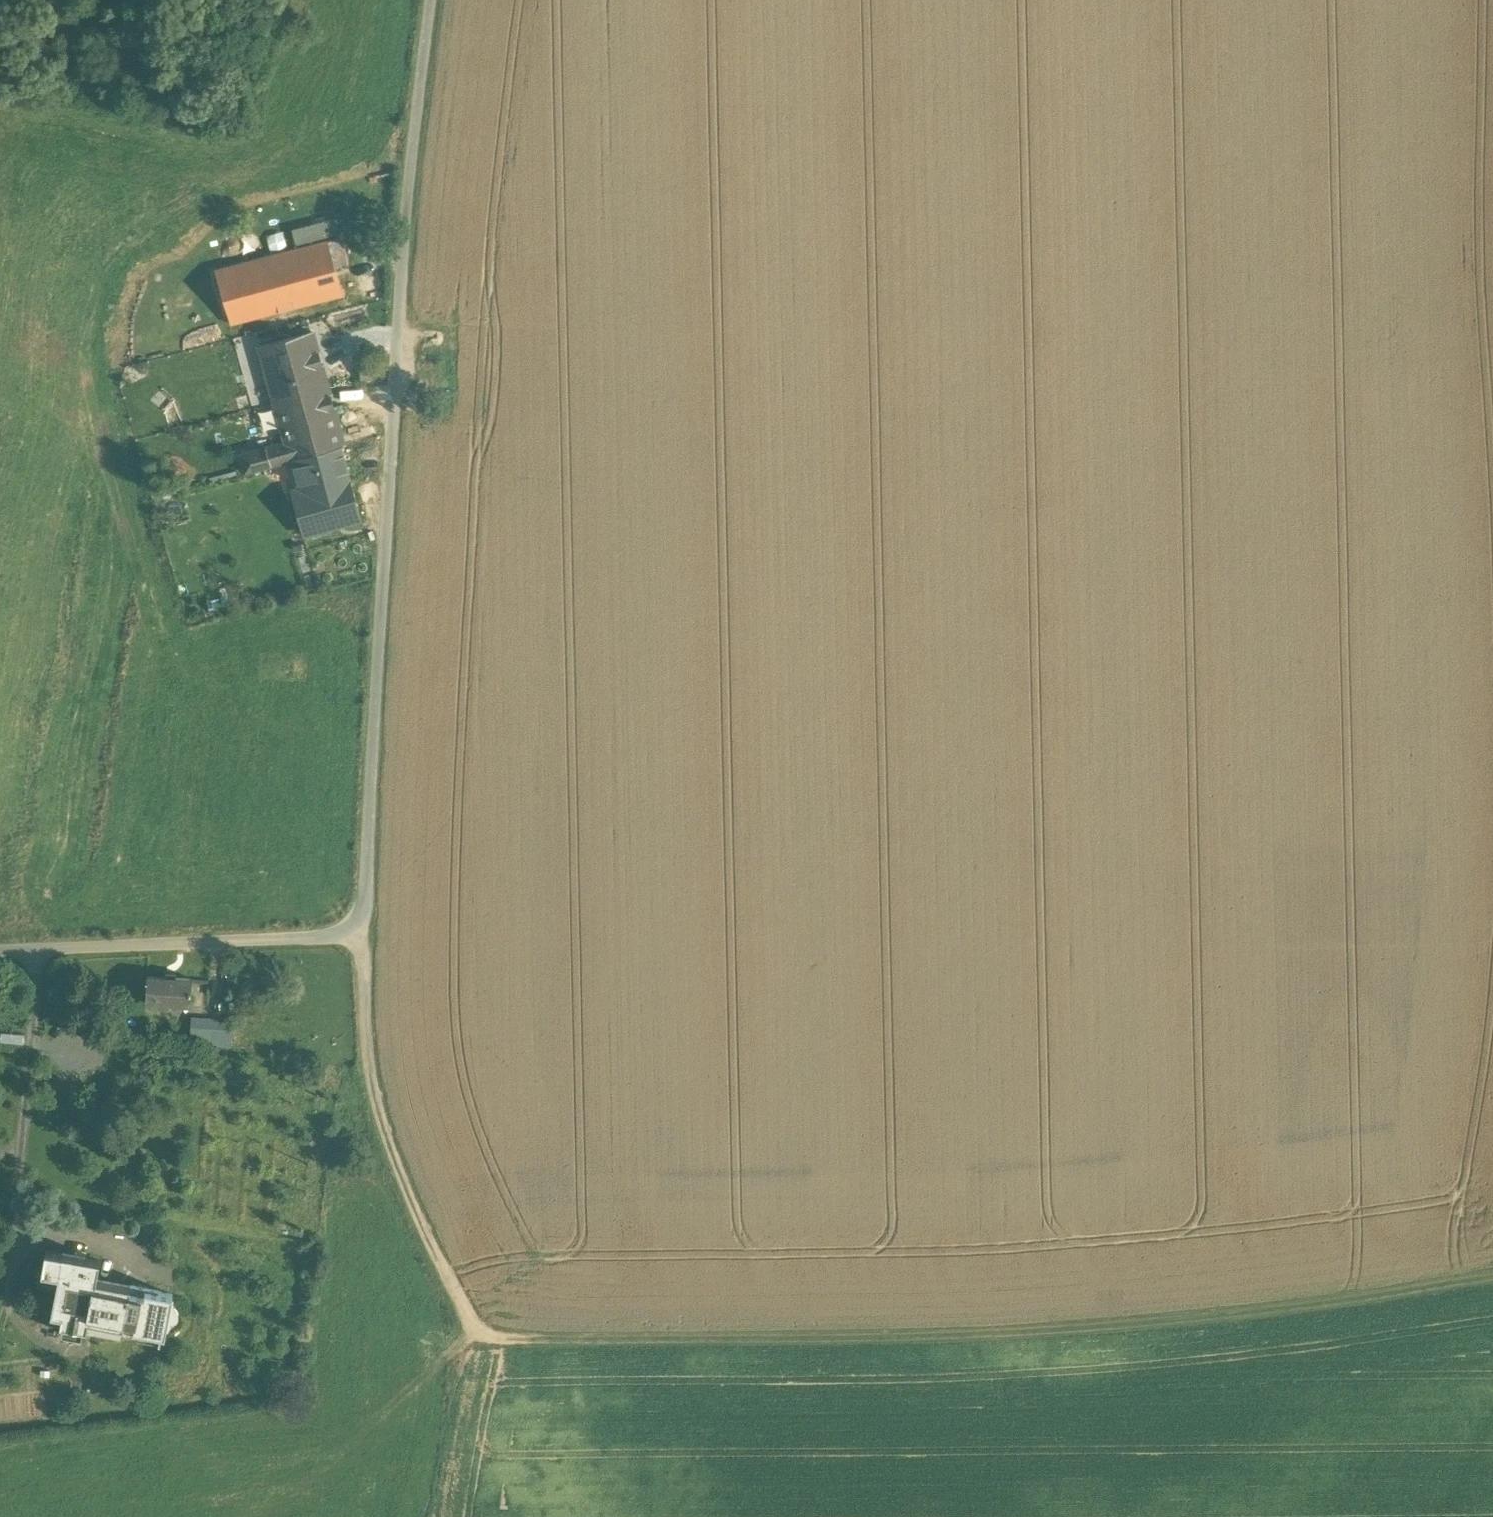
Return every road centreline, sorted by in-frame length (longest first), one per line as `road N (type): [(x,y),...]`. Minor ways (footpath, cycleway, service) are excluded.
road 1 (track): [(364,910),(359,984),(376,1110),(465,1317),(529,1336),(1078,1330),(1379,1297),(1492,1275)]
road 2 (residential): [(0,946),(340,934),(364,910),(386,502),(431,0)]

